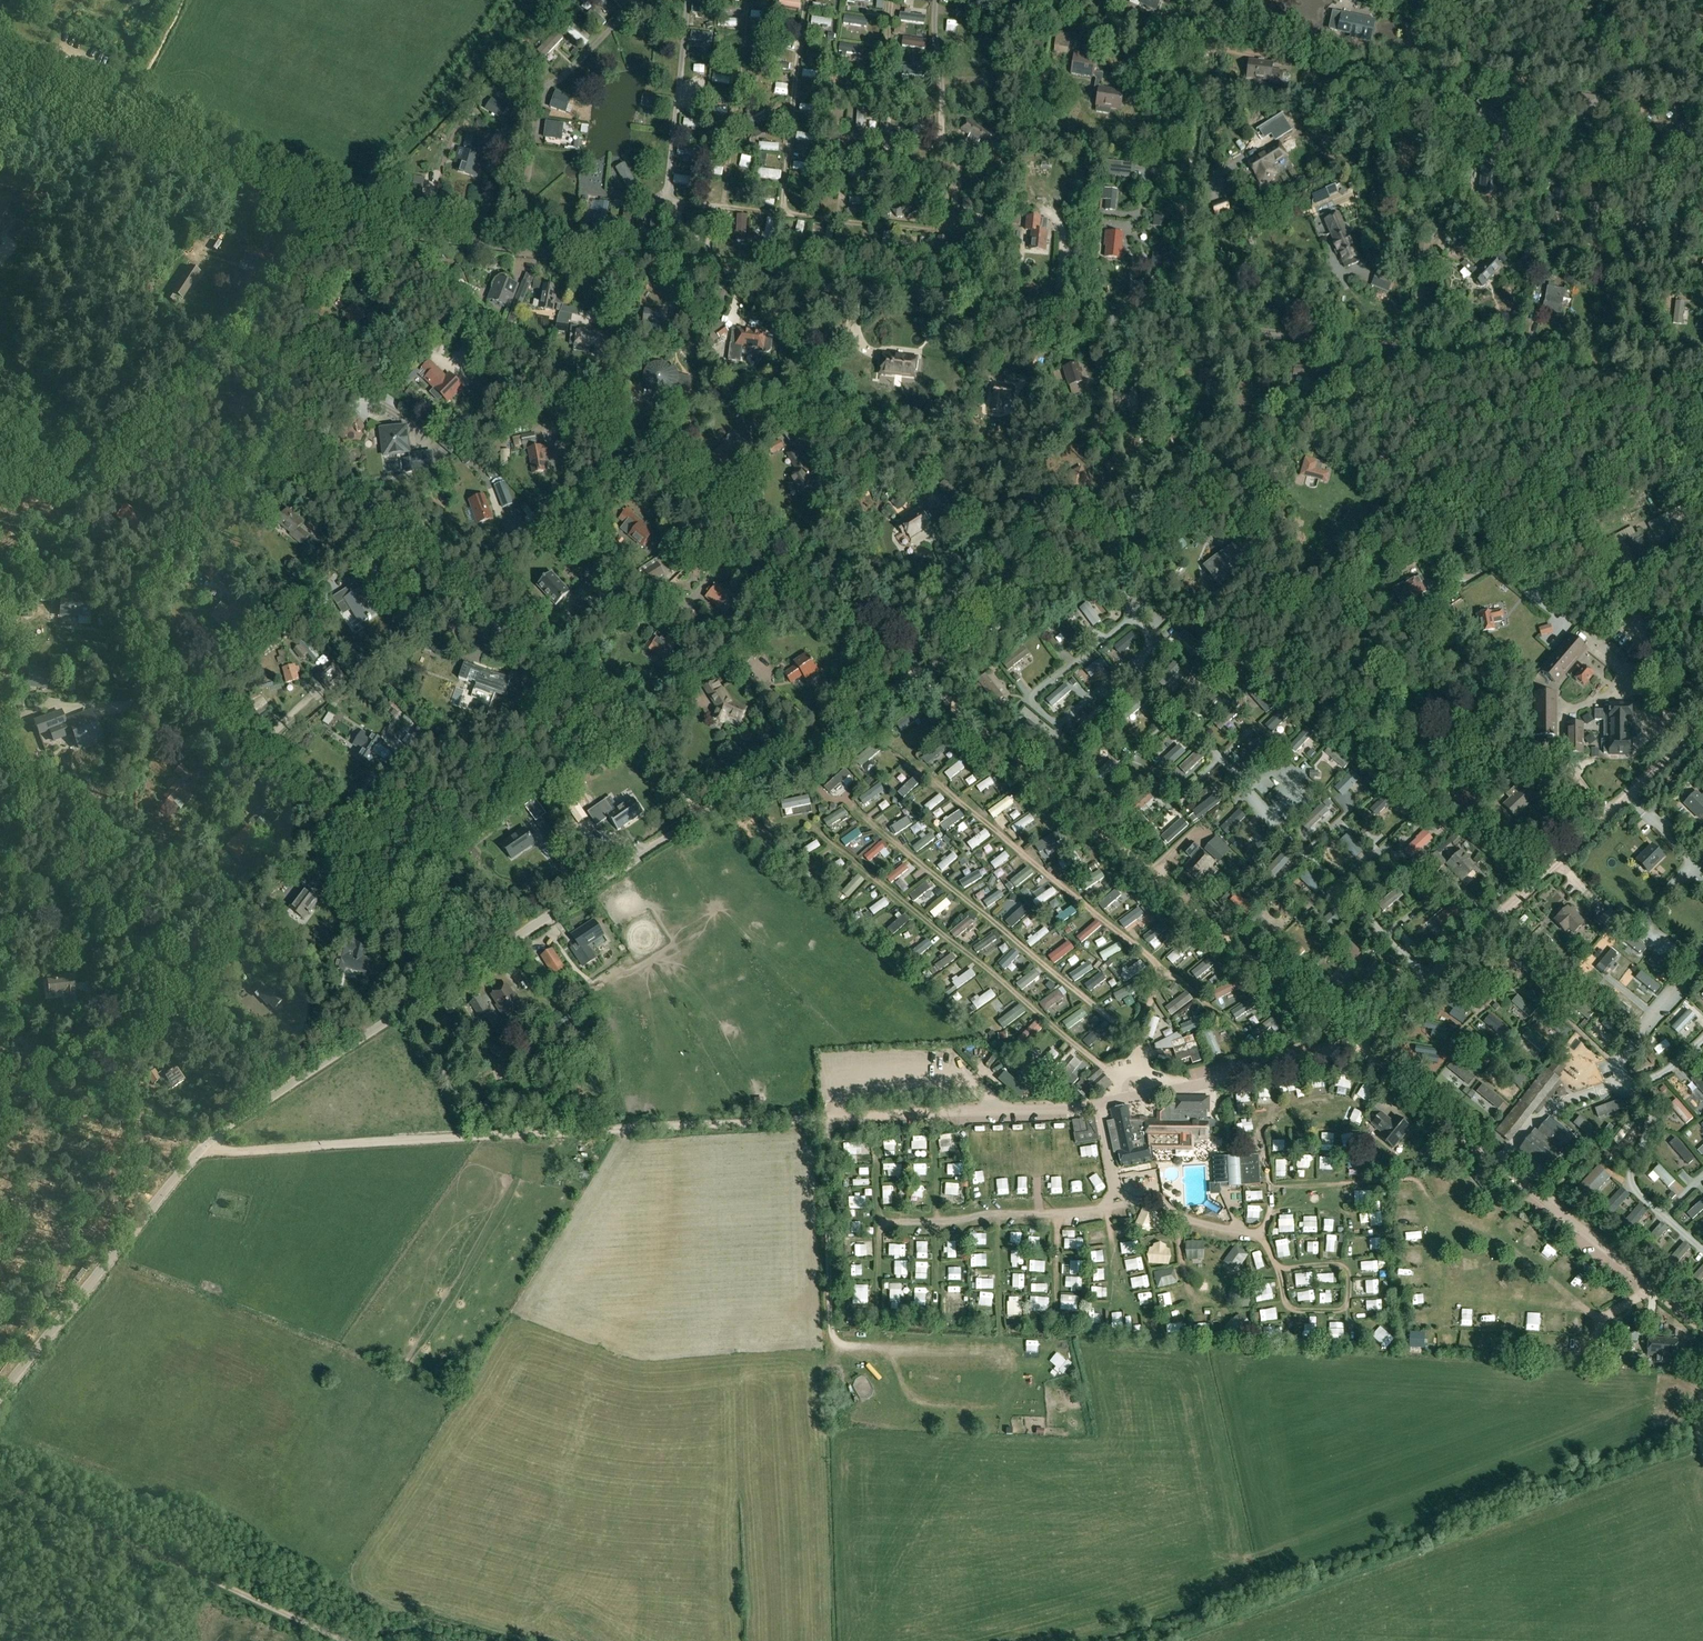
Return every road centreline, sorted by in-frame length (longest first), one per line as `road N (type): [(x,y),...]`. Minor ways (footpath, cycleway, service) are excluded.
road 1 (unclassified): [(0,1393),(206,1143),(1389,368),(1396,352)]
road 2 (tertiary): [(1396,352),(396,234),(255,195),(0,80)]
road 3 (track): [(1358,1047),(396,234)]
road 4 (track): [(825,1118),(227,1152),(206,1143)]
road 5 (track): [(700,813),(623,721),(280,448)]
road 6 (track): [(1358,1047),(1097,1102),(825,1118)]
road 7 (track): [(1358,1047),(1702,726)]
road 8 (track): [(367,1034),(126,834),(134,690)]
road 9 (unclassified): [(1702,1329),(1358,1047)]
road 10 (track): [(1702,172),(1548,153),(1528,162),(1523,179),(1532,222),(1581,260),(1702,283)]
road 11 (track): [(496,951),(431,870),(179,688)]
road 12 (track): [(351,1640),(0,1482)]
road 13 (track): [(1176,324),(1203,49),(1226,0)]
road 14 (tertiary): [(1702,388),(1396,352)]
road 15 (track): [(825,1118),(831,1332),(836,1344),(884,1347)]
road 16 (track): [(138,653),(144,587),(280,448)]
road 17 (track): [(280,448),(365,369),(477,302)]
road 18 (track): [(837,1117),(841,1091),(857,1076),(951,1076),(983,1084),(1009,1110)]

